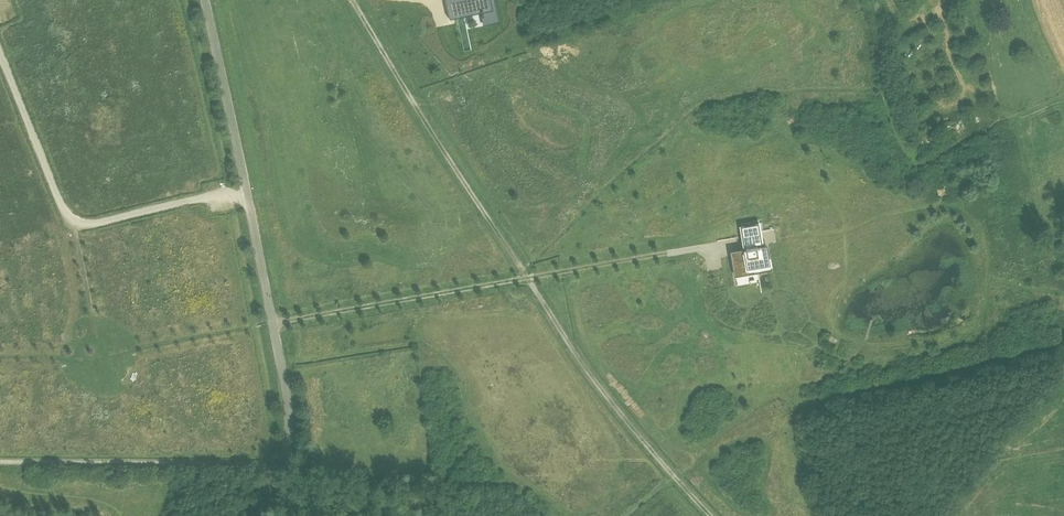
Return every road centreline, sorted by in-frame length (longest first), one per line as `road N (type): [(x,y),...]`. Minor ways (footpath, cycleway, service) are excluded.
road 1 (unclassified): [(253,515),(285,453),(287,404),(204,0)]
road 2 (track): [(352,0),(528,278)]
road 3 (track): [(528,278),(589,374),(711,515)]

